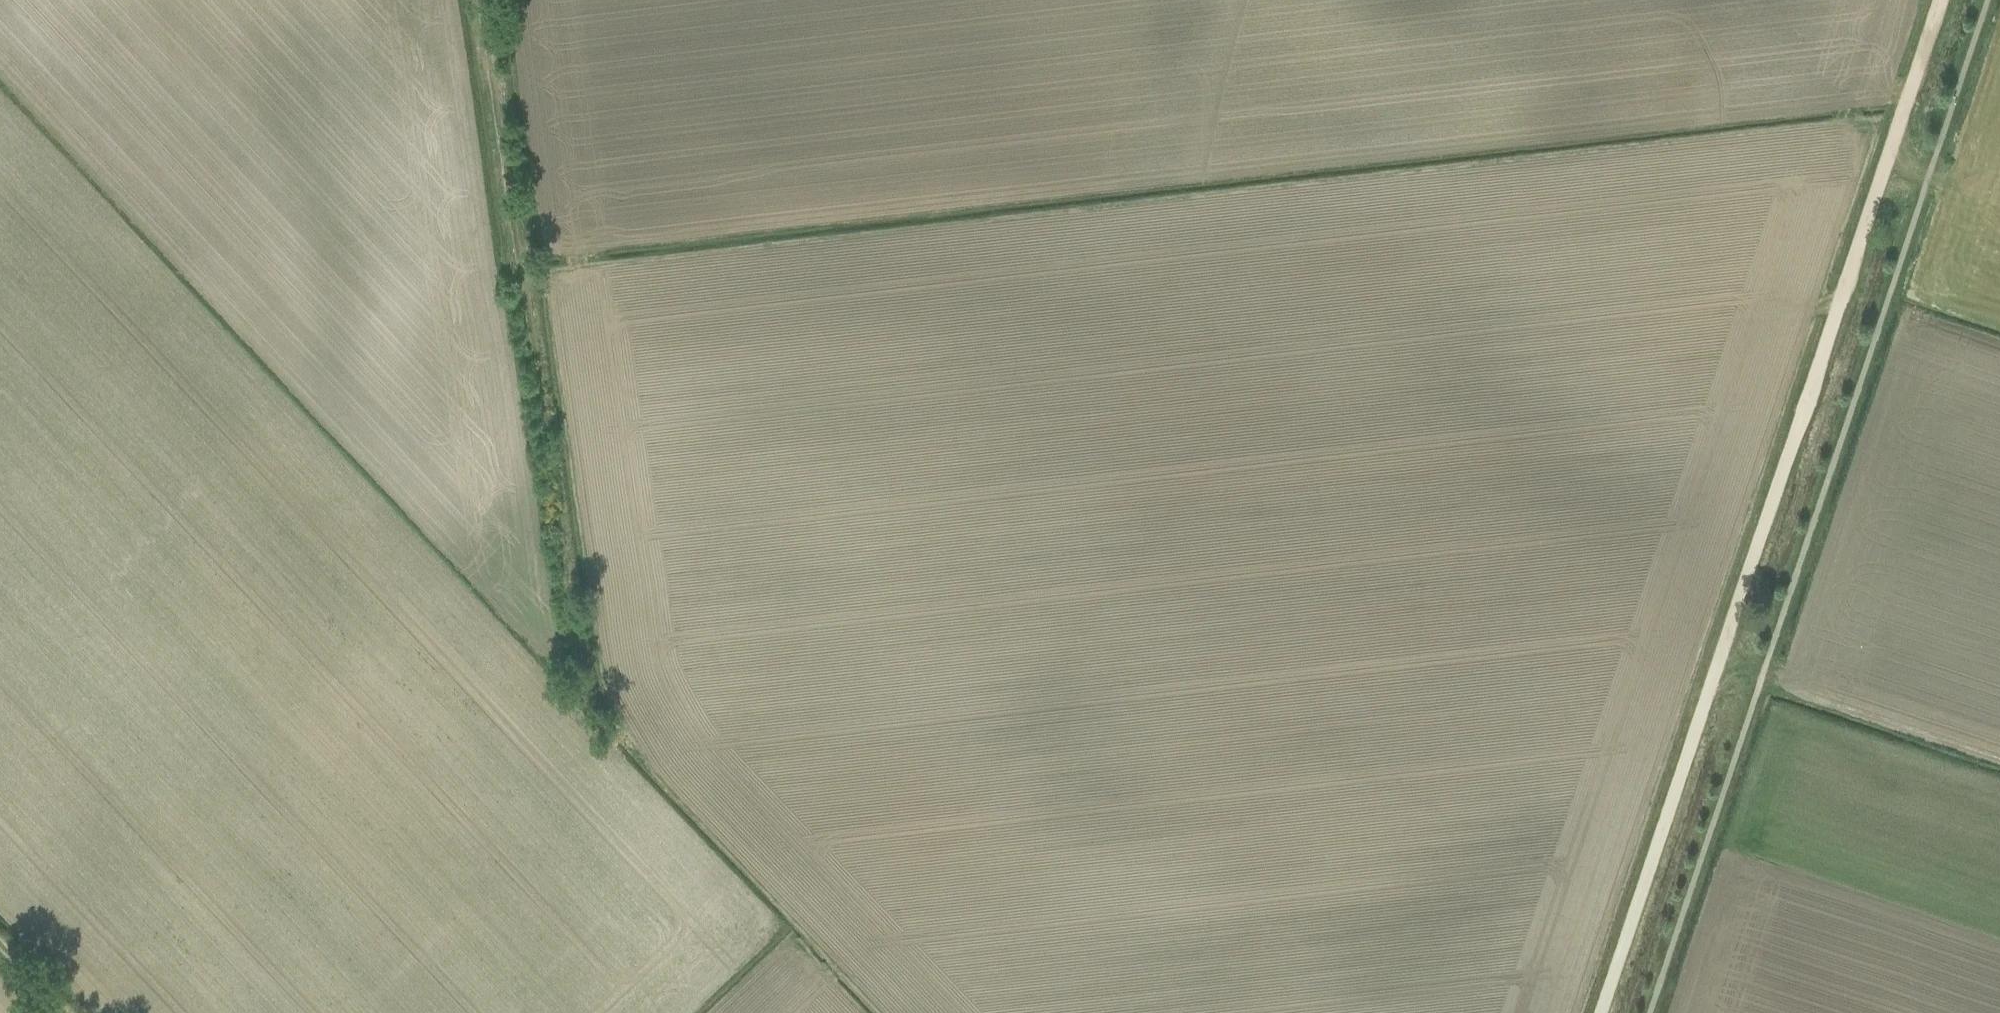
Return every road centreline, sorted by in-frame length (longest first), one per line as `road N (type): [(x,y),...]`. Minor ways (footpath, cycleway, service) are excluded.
road 1 (track): [(1604,1012),(1941,0)]
road 2 (track): [(482,0),(576,654)]

